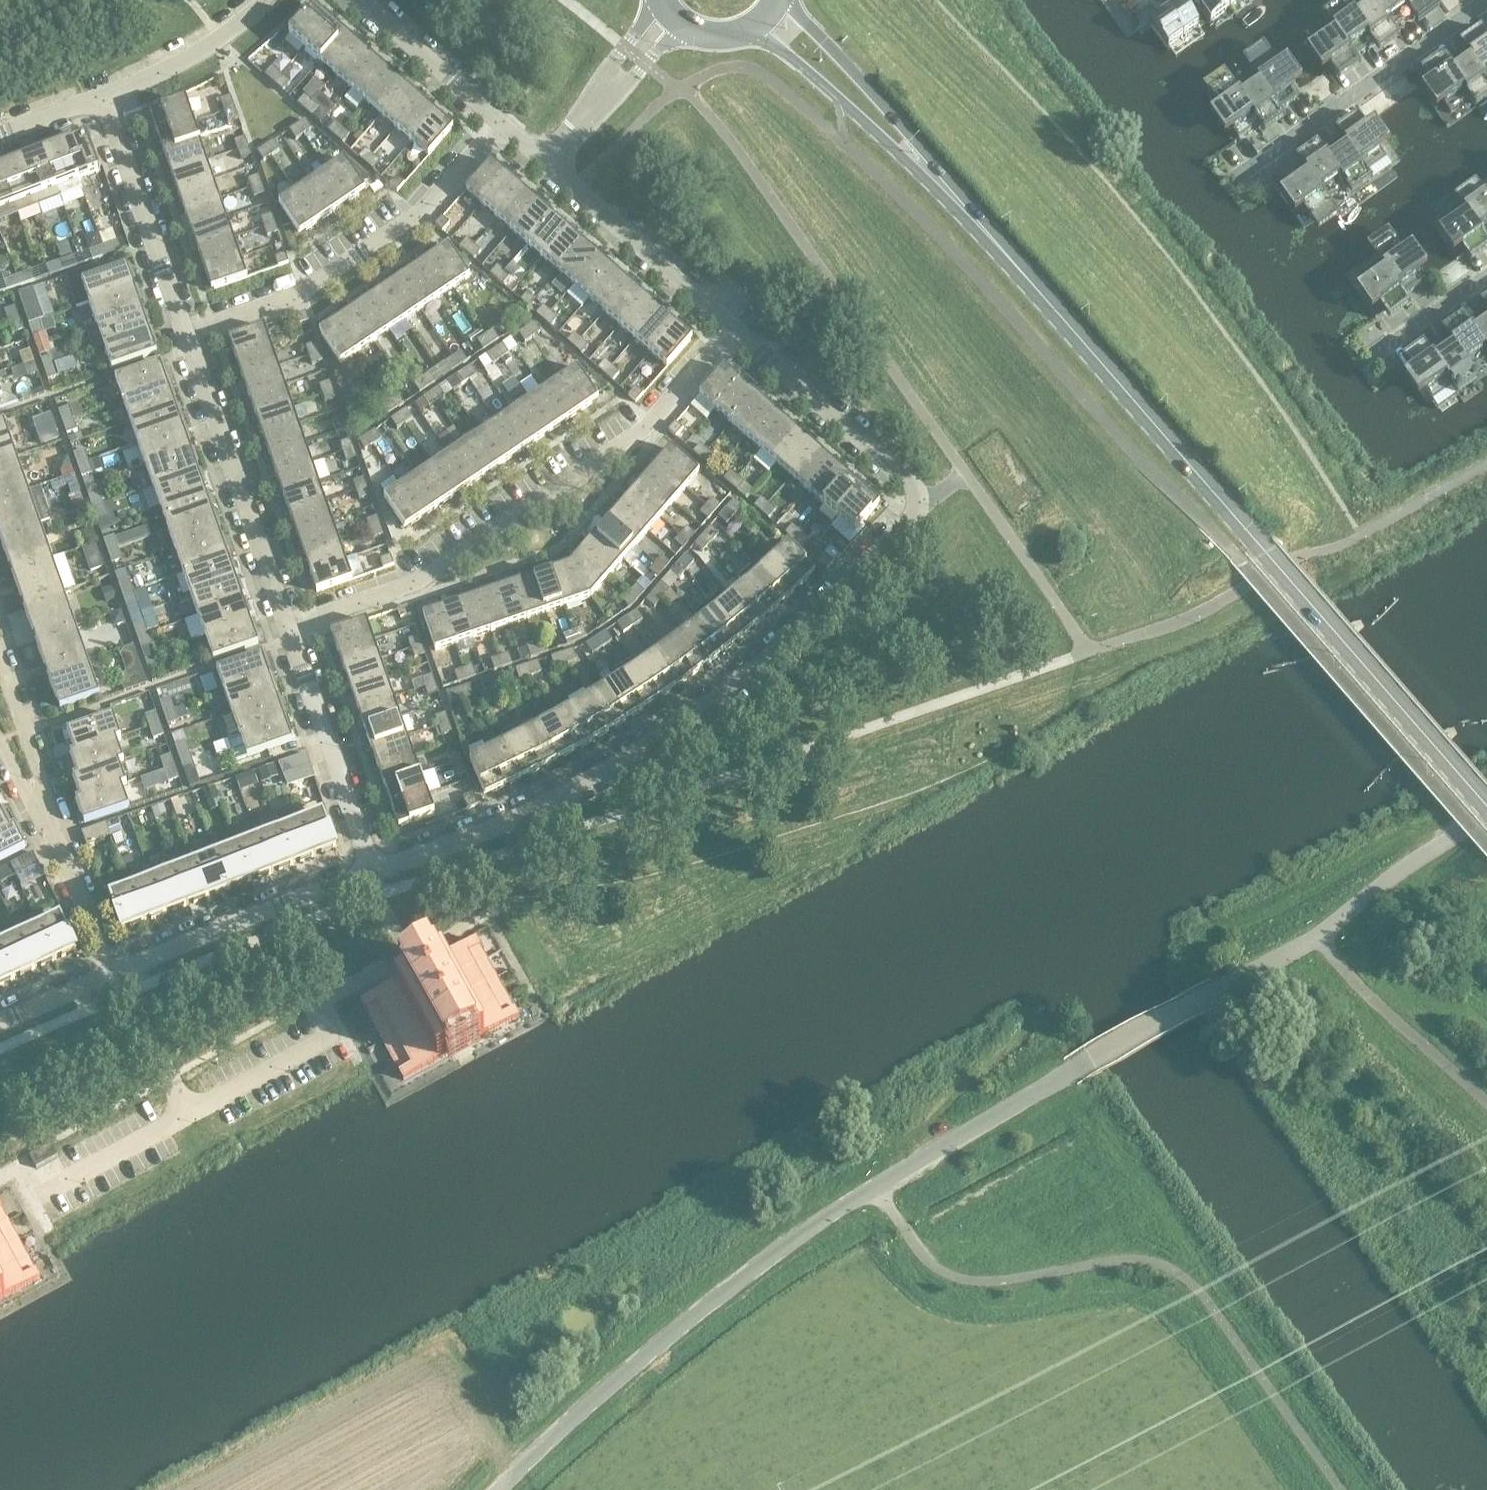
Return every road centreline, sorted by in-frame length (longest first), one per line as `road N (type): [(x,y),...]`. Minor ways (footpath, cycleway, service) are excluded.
road 1 (tertiary): [(501,1489),(586,1407),(746,1275),(929,1151),(1313,942),(1448,830),(1486,808)]
road 2 (residential): [(372,869),(568,792),(680,724),(784,643),(915,511),(910,485),(735,330)]
road 3 (secondary): [(1486,804),(932,170)]
road 4 (residential): [(289,632),(405,587),(529,504),(652,420),(735,330)]
road 5 (residential): [(186,333),(302,292),(361,254),(418,214),(500,122)]
road 6 (residential): [(289,632),(186,333)]
road 7 (residential): [(1251,177),(1486,15)]
road 8 (residential): [(113,973),(372,869)]
road 9 (residential): [(735,330),(545,162)]
road 10 (residential): [(186,333),(103,96)]
road 11 (residential): [(372,869),(289,632)]
road 12 (secondary): [(739,36),(777,48),(875,135),(932,170)]
road 13 (secondary): [(932,170),(898,118),(789,0)]
road 14 (residential): [(103,96),(220,39),(267,0)]
road 15 (residential): [(500,122),(363,0)]
road 16 (residential): [(46,820),(0,656)]
road 17 (residential): [(113,973),(46,820)]
road 18 (residential): [(188,1113),(113,973)]
road 19 (residential): [(1377,355),(1486,281)]
road 20 (residential): [(0,1023),(113,973)]

